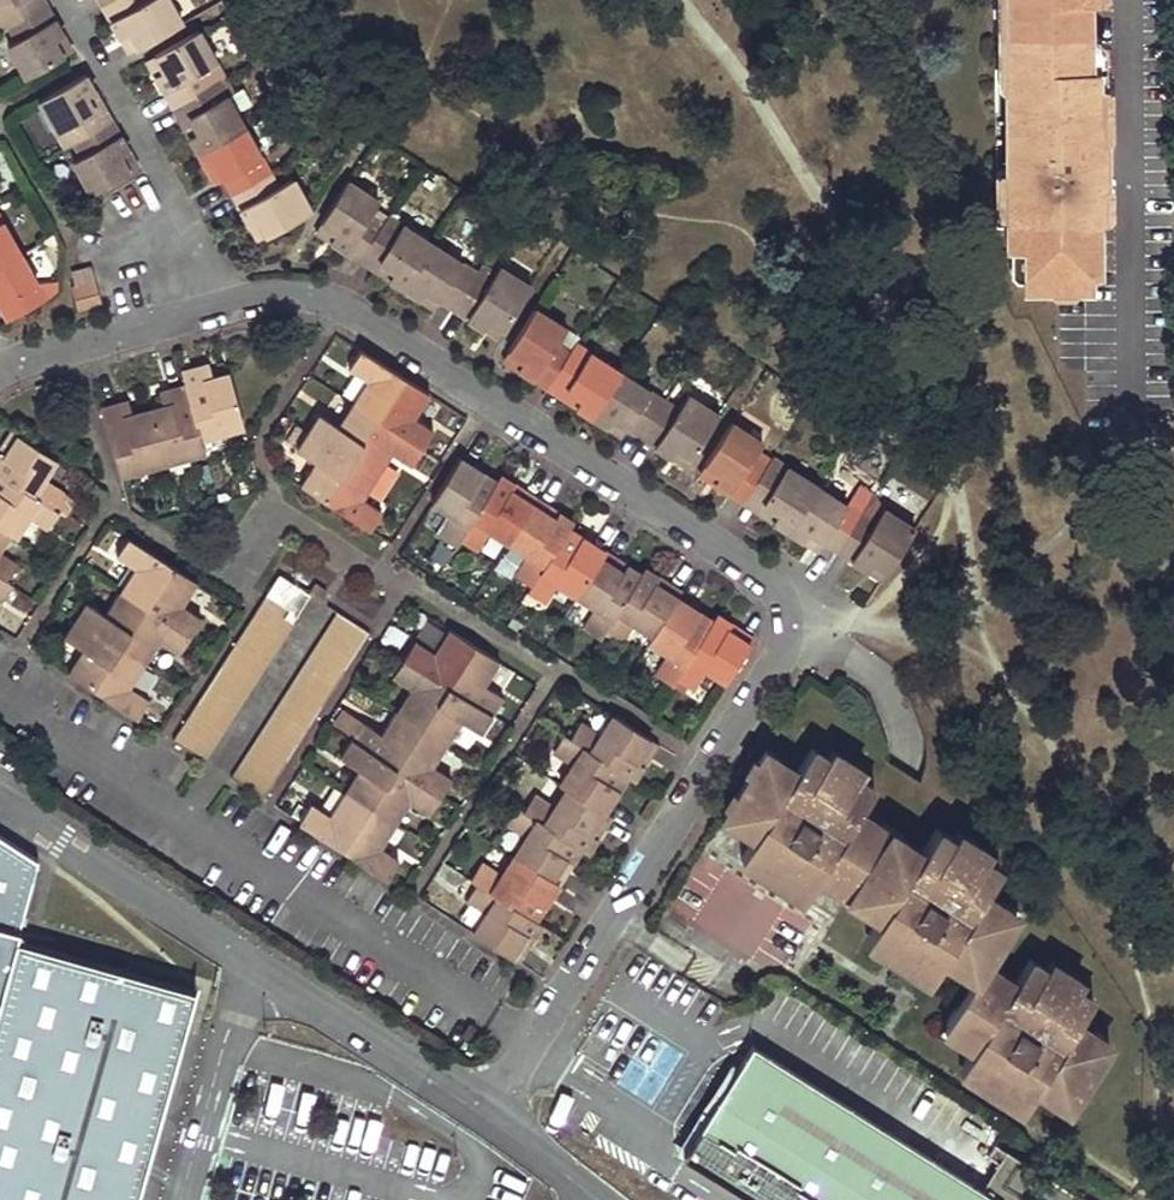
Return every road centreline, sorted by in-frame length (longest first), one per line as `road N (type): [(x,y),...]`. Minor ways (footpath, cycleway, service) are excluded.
road 1 (residential): [(223,283),(276,277),(332,290),(801,595),(762,686),(485,1106)]
road 2 (residential): [(0,800),(485,1106)]
road 3 (residential): [(65,0),(223,283)]
road 4 (residential): [(0,353),(223,283)]
road 5 (residential): [(485,1106),(591,1199)]

